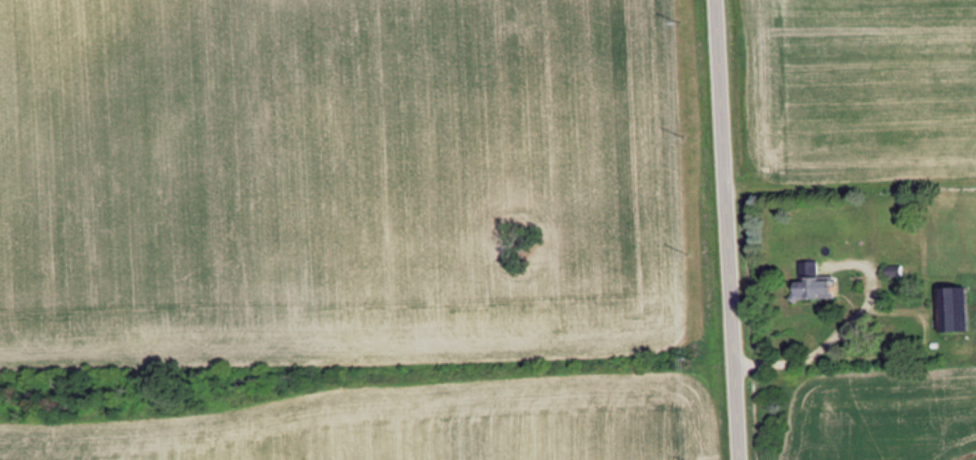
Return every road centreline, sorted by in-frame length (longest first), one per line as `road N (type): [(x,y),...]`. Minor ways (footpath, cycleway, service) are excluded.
road 1 (residential): [(745,459),(718,0)]

